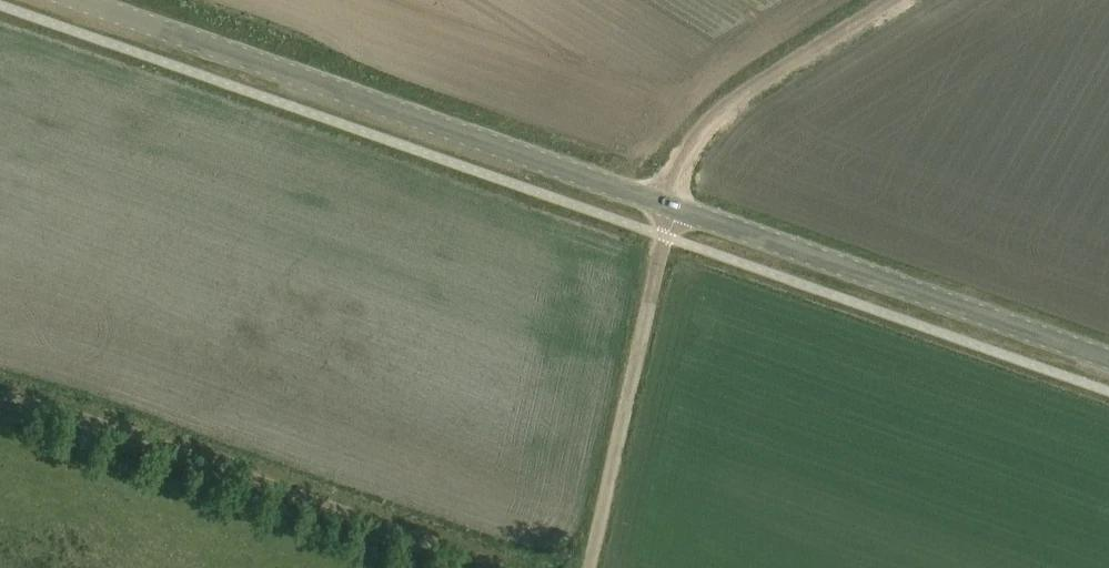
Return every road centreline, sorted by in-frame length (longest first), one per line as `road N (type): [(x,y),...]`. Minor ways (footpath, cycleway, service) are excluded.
road 1 (tertiary): [(674,205),(80,0)]
road 2 (track): [(0,390),(98,417),(515,567)]
road 3 (tertiary): [(1108,358),(674,205)]
road 4 (unclassified): [(587,567),(674,205)]
road 5 (unclassified): [(674,205),(679,169),(713,118),(893,0)]

